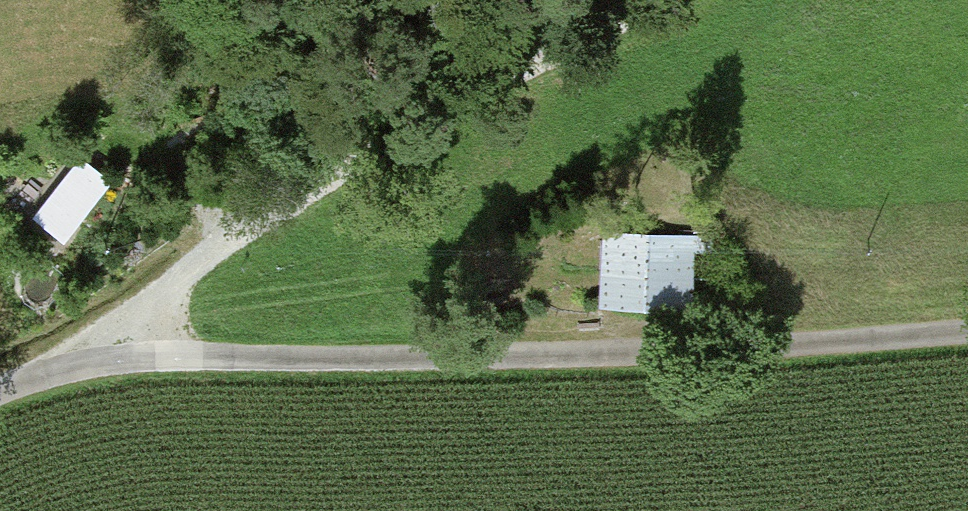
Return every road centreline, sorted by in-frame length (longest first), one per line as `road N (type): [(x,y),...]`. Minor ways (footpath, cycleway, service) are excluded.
road 1 (track): [(0,385),(106,350),(656,355),(967,331)]
road 2 (track): [(106,350),(230,240),(522,68),(656,0)]

